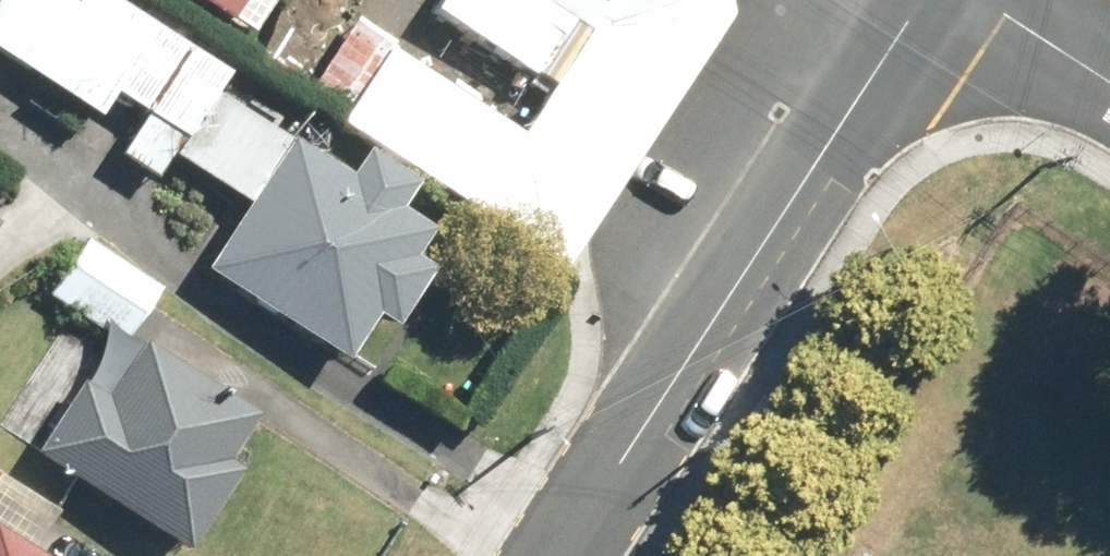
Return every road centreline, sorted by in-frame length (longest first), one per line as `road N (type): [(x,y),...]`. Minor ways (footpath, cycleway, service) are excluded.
road 1 (residential): [(924,0),(560,555)]
road 2 (residential): [(1109,81),(985,0)]

